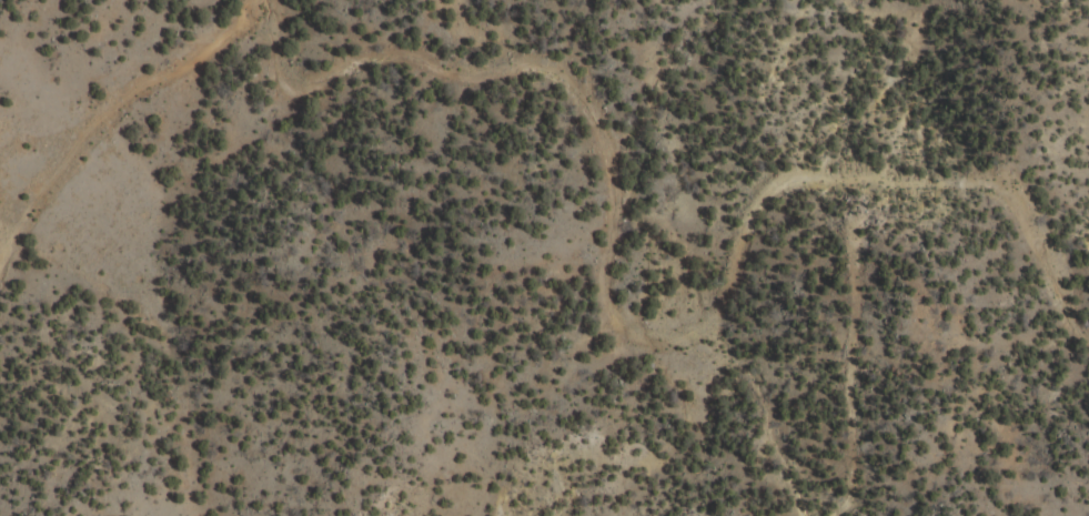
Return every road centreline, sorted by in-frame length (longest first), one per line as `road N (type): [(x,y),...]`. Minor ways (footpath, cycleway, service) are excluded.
road 1 (residential): [(1088,268),(960,169),(844,105),(786,100),(746,123),(753,280),(713,374),(649,360),(617,321),(604,130),(373,79),(226,77),(170,0)]
road 2 (residential): [(0,419),(51,203),(157,0)]
road 3 (residential): [(858,515),(753,280)]

